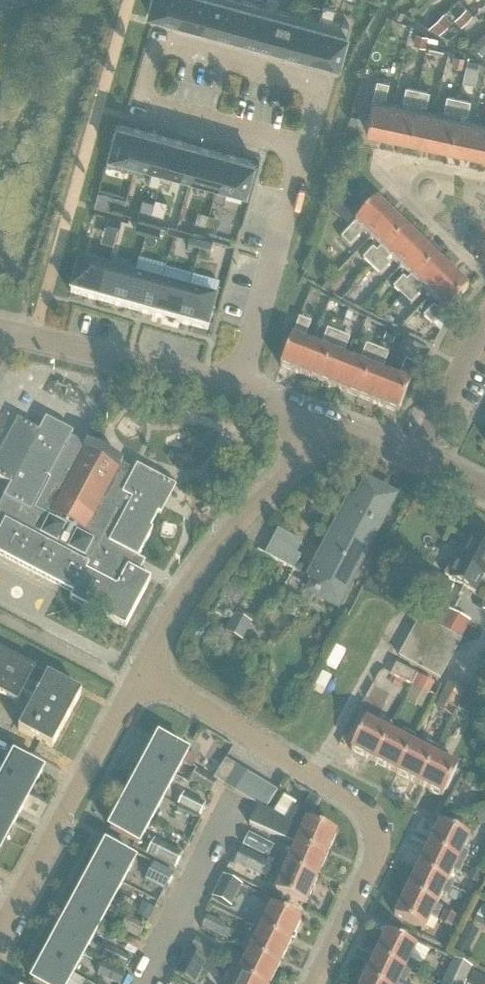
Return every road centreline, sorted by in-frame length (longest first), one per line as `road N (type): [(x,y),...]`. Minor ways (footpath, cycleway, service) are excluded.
road 1 (residential): [(233,393),(305,115),(139,71)]
road 2 (residential): [(142,680),(193,583),(273,494),(313,416)]
road 3 (residential): [(0,940),(142,680)]
road 4 (residential): [(310,983),(375,849),(362,811),(310,778)]
road 5 (residential): [(233,393),(0,332)]
road 6 (residential): [(142,680),(310,778)]
road 7 (residential): [(310,778),(388,643)]
road 8 (residential): [(420,457),(484,328)]

